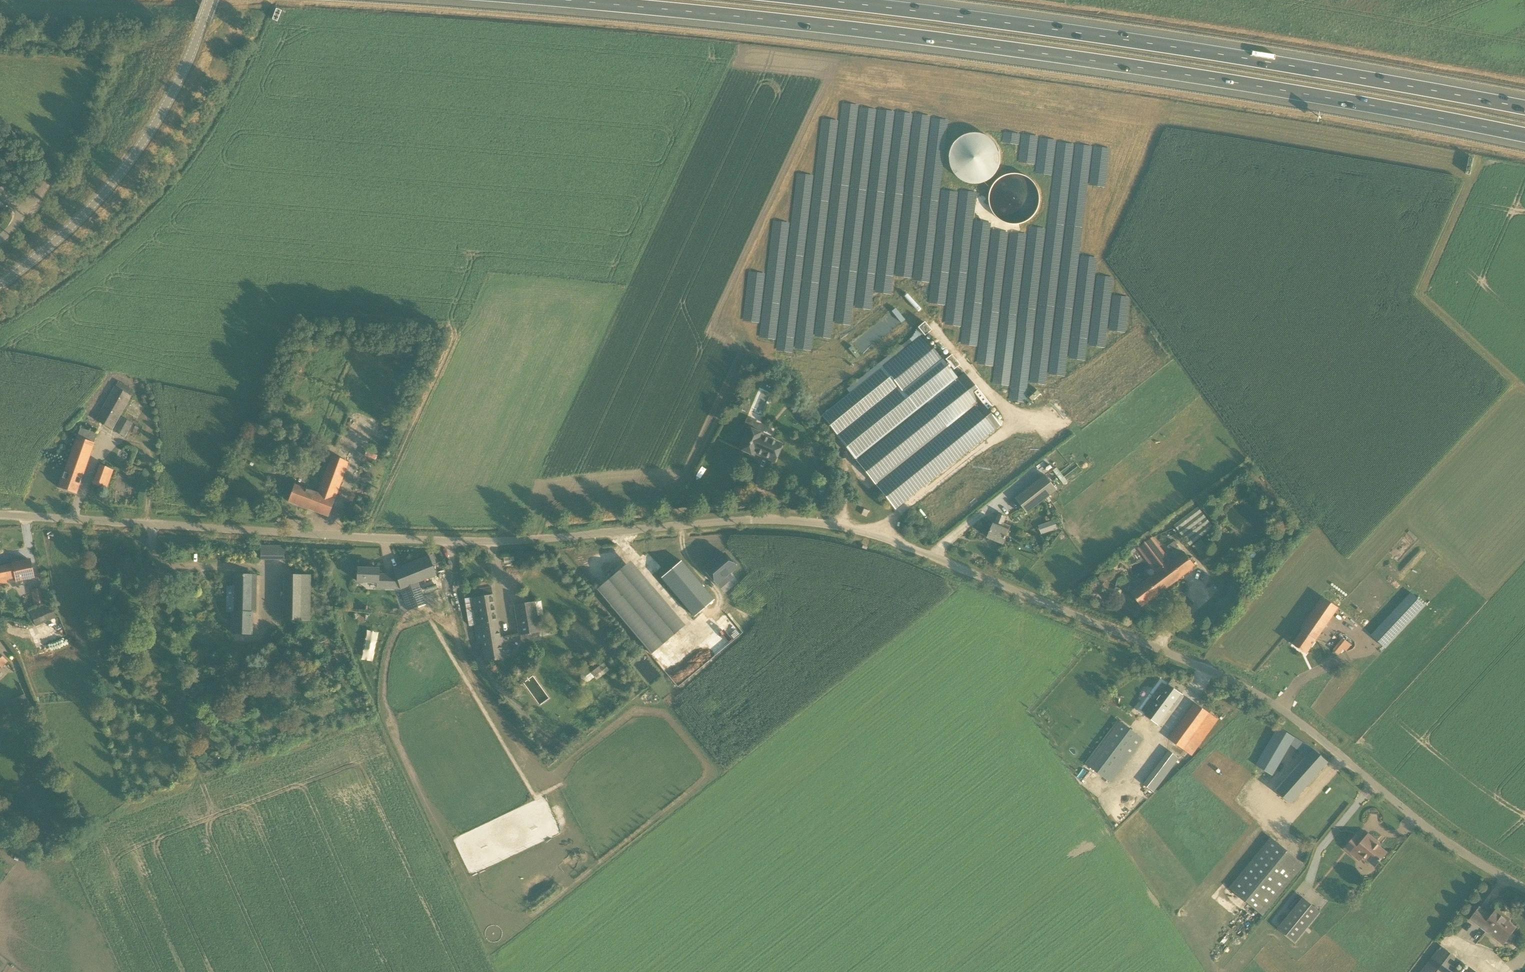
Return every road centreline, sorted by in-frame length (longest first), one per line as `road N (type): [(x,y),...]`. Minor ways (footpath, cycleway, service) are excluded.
road 1 (unclassified): [(0,519),(408,546),(777,519),(850,529),(1201,666),(1305,730),(1406,815),(1524,888)]
road 2 (motorway): [(552,0),(1022,51),(1524,136)]
road 3 (motorway): [(1524,109),(1152,44),(818,0)]
road 4 (unclassified): [(0,284),(96,203),(145,136),(211,0)]

